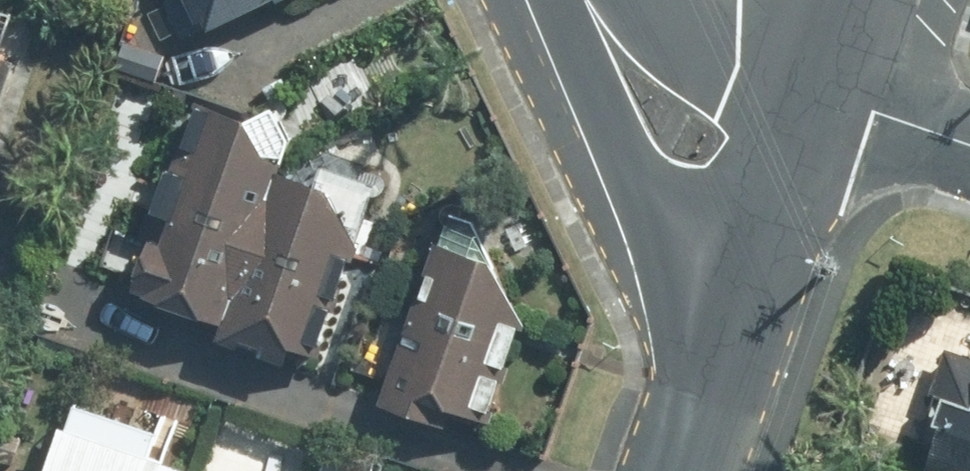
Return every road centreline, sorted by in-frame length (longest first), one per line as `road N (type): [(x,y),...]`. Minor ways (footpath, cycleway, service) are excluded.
road 1 (residential): [(755,279),(676,223),(643,188),(596,84),(573,0)]
road 2 (residential): [(616,0),(696,54),(821,89)]
road 3 (residential): [(755,279),(688,470)]
road 4 (residential): [(821,89),(755,279)]
road 5 (residential): [(969,141),(821,89)]

